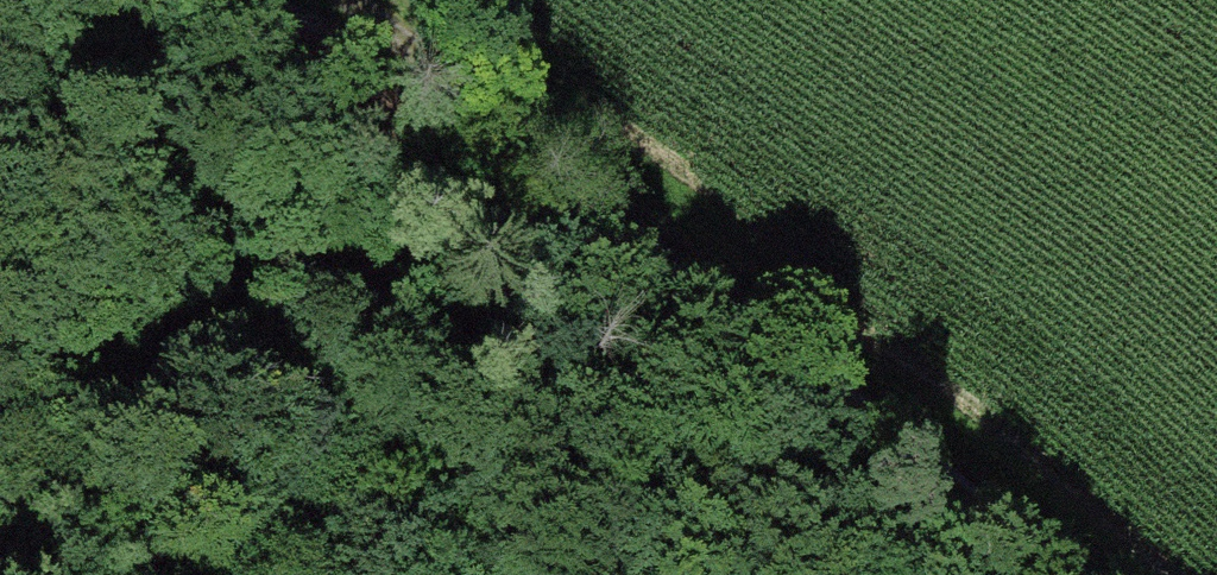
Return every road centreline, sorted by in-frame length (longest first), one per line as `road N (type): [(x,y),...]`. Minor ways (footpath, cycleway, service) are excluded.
road 1 (track): [(0,401),(733,322)]
road 2 (track): [(733,322),(332,0)]
road 3 (track): [(1039,574),(733,322)]

